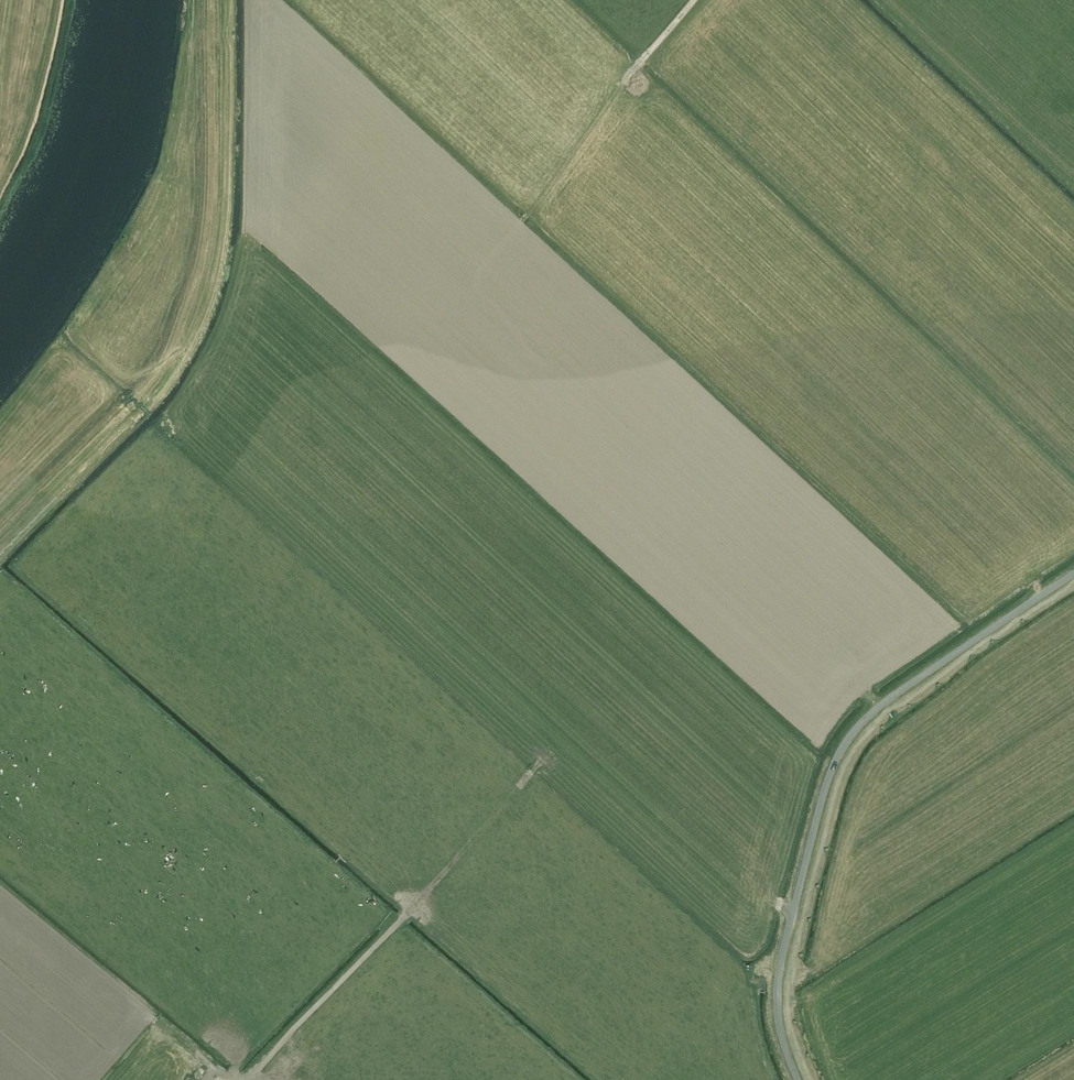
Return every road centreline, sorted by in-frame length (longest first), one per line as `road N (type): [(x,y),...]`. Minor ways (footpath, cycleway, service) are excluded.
road 1 (unclassified): [(790,1079),(769,977),(815,796),(839,739),(870,705),(1073,570)]

